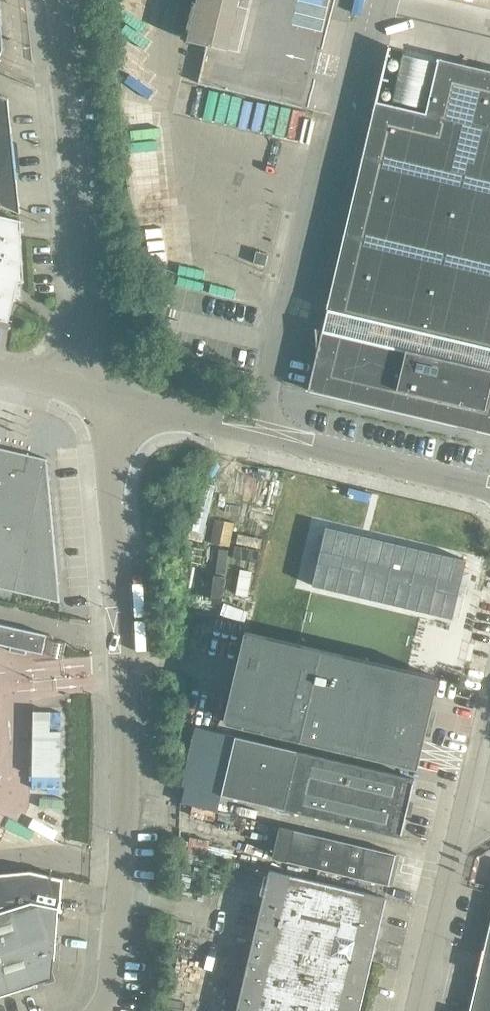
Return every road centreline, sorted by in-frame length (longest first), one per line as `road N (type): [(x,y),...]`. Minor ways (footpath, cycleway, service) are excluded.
road 1 (unclassified): [(101,399),(128,853),(106,1010)]
road 2 (unclassified): [(101,399),(57,0)]
road 3 (unclassified): [(489,482),(265,427),(101,399)]
road 4 (unclassified): [(417,1010),(463,793)]
road 5 (unclassified): [(463,793),(489,667)]

